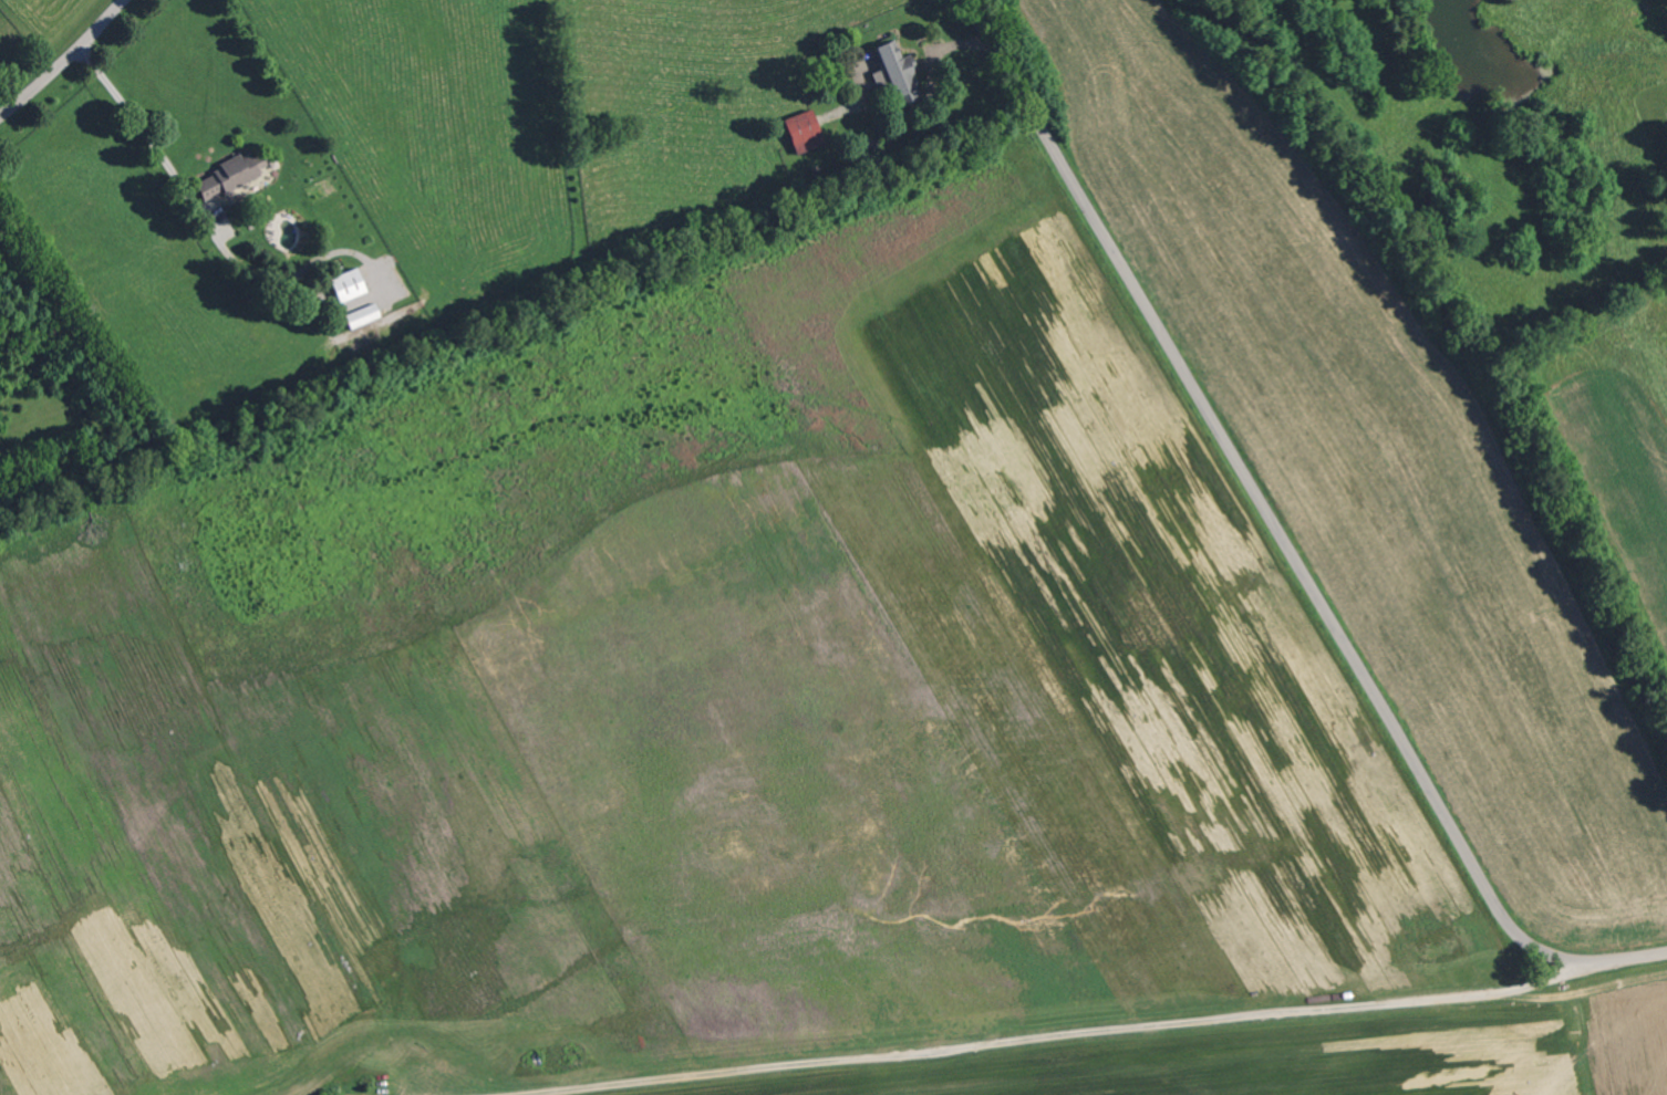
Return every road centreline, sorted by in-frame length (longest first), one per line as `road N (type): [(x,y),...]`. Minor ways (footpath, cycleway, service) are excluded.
road 1 (residential): [(1666,949),(1563,953),(1511,917),(973,0)]
road 2 (residential): [(0,114),(124,0)]

